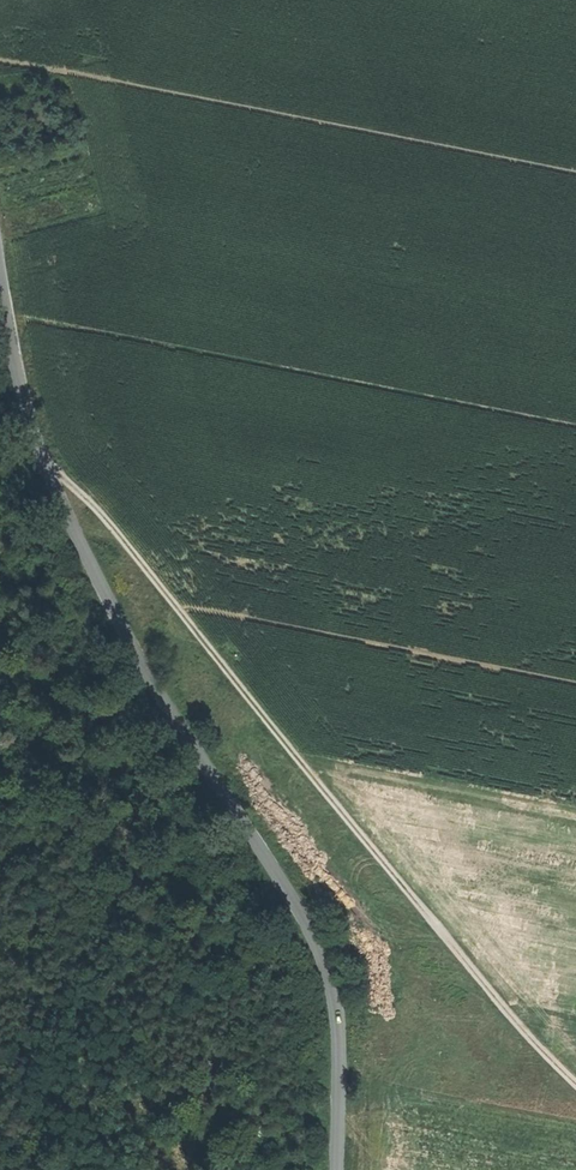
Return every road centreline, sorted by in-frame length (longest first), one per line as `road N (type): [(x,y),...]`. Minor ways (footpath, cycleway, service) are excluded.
road 1 (unclassified): [(0,295),(24,413),(62,512),(160,700),(321,955),(337,1020),(336,1169)]
road 2 (track): [(575,1085),(489,990),(112,530),(42,465)]

